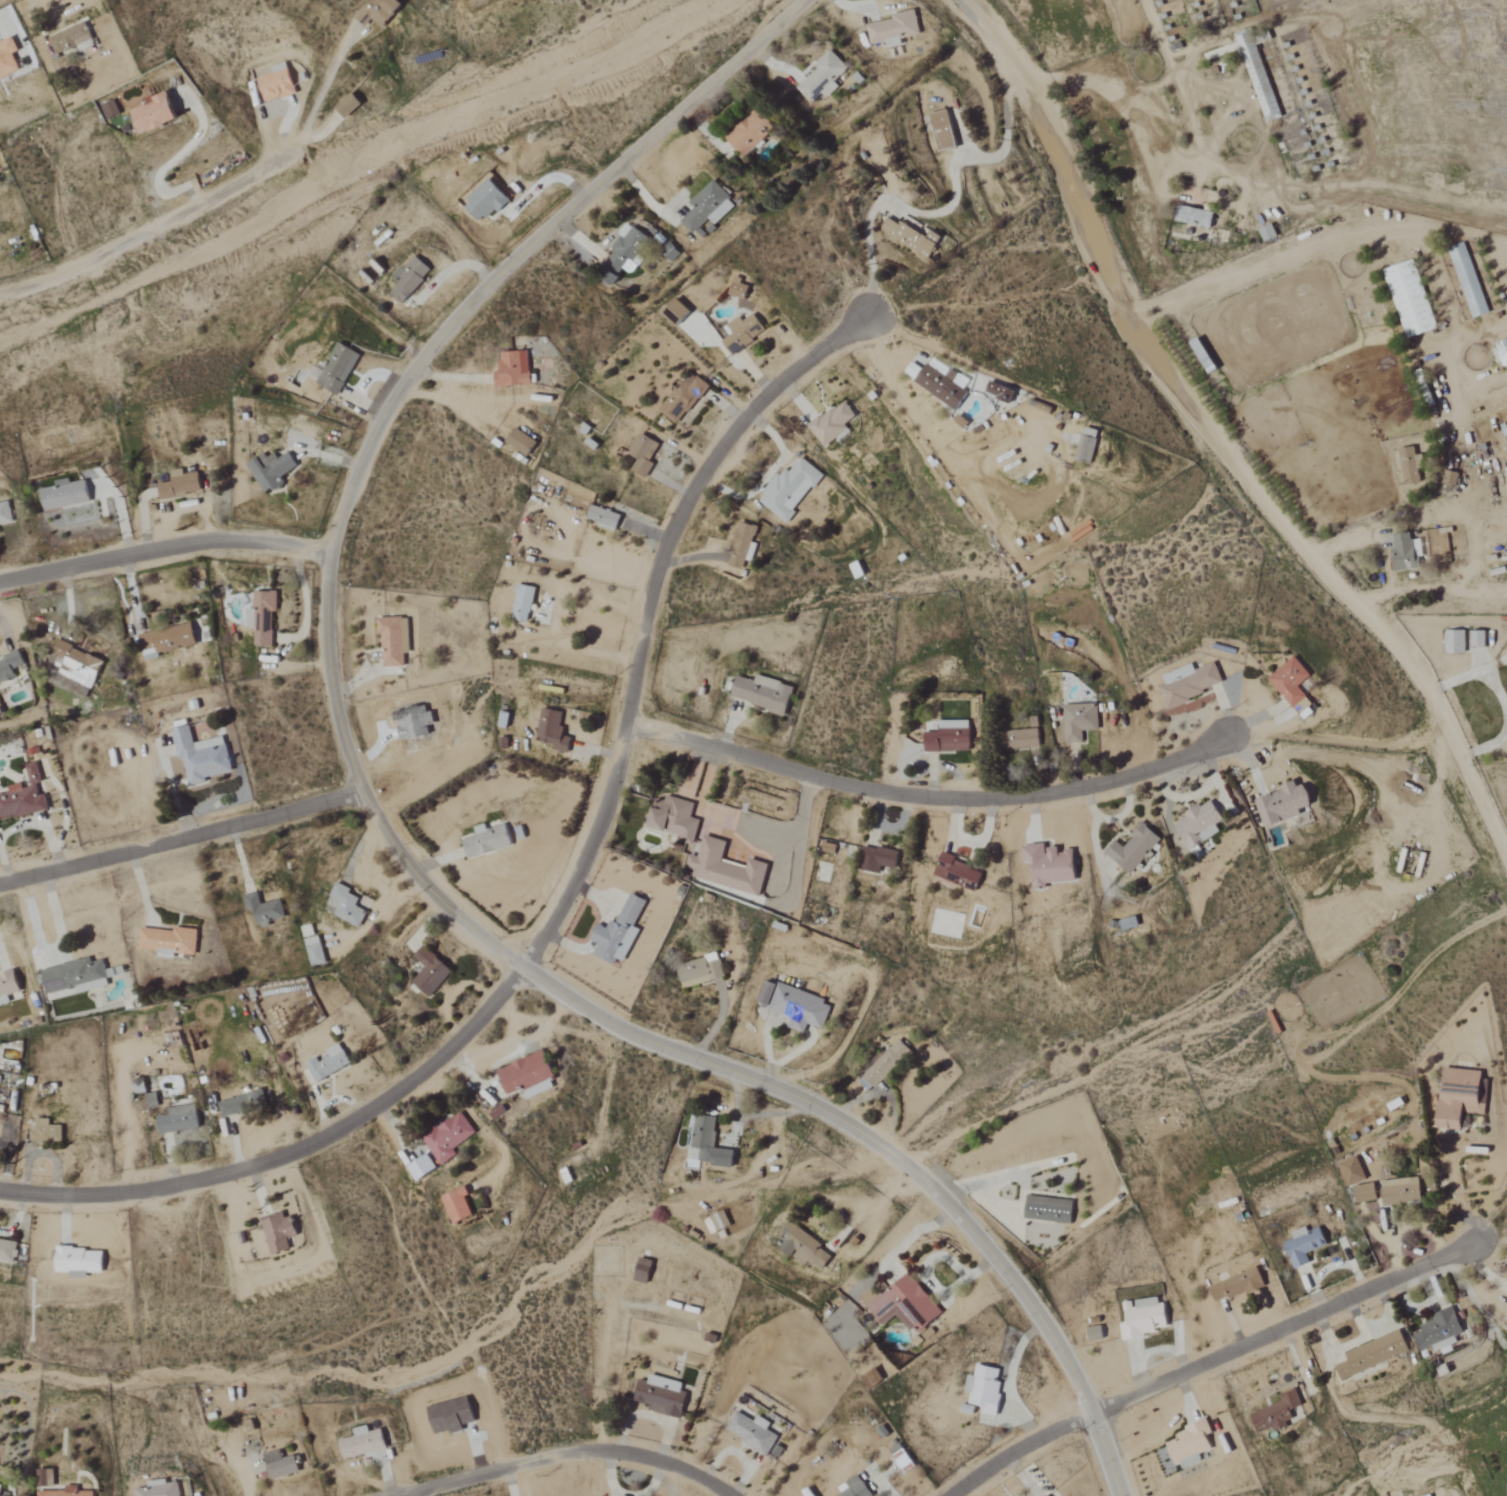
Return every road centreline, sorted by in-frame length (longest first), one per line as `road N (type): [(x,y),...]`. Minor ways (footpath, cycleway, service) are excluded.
road 1 (tertiary): [(1121,1495),(1095,1417),(1043,1322),(926,1181),(823,1109),(617,1029),(480,935),(394,847),(364,794),(331,683),(332,554),(352,487),(404,386),(532,246),(804,0)]
road 2 (residential): [(0,1192),(114,1196),(227,1176),(337,1133),(440,1062),(525,969),(577,881),(628,724),(669,543),(695,486),(757,408),(874,314)]
road 3 (track): [(1506,852),(1377,630),(1169,385),(1089,255),(1041,112),(979,17)]
road 4 (residential): [(628,724),(879,795),(974,801),(1055,795),(1150,772),(1226,742)]
road 5 (residential): [(1477,1244),(1049,1436),(955,1495)]
road 6 (track): [(1124,313),(1309,243),(1383,230),(1422,246),(1459,336)]
road 7 (residential): [(0,886),(364,794)]
road 8 (residential): [(730,1495),(697,1475),(605,1452),(557,1456),(401,1495)]
road 9 (residential): [(0,583),(228,540),(332,554)]
road 10 (residential): [(0,298),(65,275),(274,164)]
road 11 (track): [(1029,95),(1083,78),(1122,98),(1168,145),(1267,187)]
road 12 (track): [(1364,538),(1394,523),(1444,520),(1474,537),(1458,584),(1385,593)]
road 13 (track): [(1308,555),(1352,537),(1372,543),(1388,584),(1353,608)]
road 14 (track): [(1457,762),(1497,741),(1506,721),(1495,684),(1480,672)]

